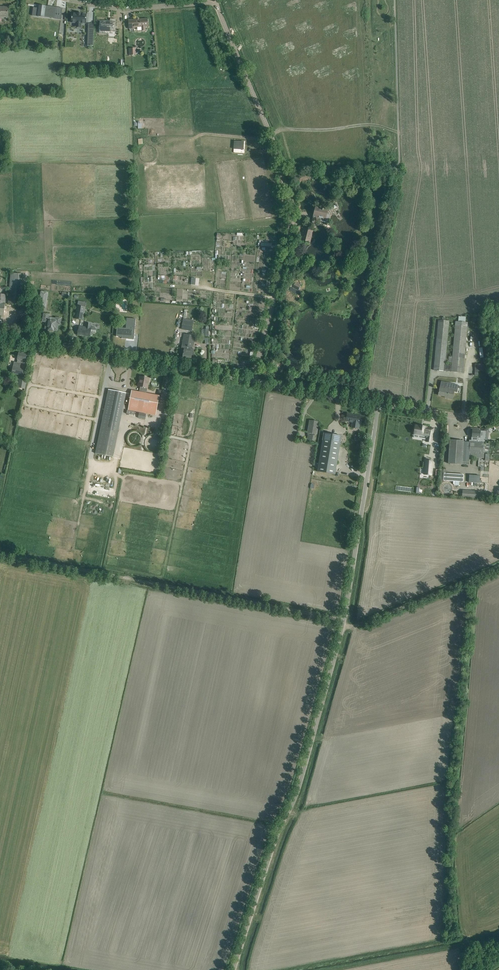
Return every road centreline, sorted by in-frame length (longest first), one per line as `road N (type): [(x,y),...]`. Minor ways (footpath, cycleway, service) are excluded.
road 1 (unclassified): [(236,969),(298,799),(337,654),(380,405)]
road 2 (track): [(0,555),(358,624),(498,566)]
road 3 (unclassified): [(253,381),(288,241),(289,199),(214,2)]
road 4 (unclassified): [(253,381),(0,336)]
road 5 (unclassified): [(380,405),(253,381)]
road 6 (residential): [(89,0),(120,7),(214,2)]
road 7 (unclassified): [(380,405),(498,414)]

